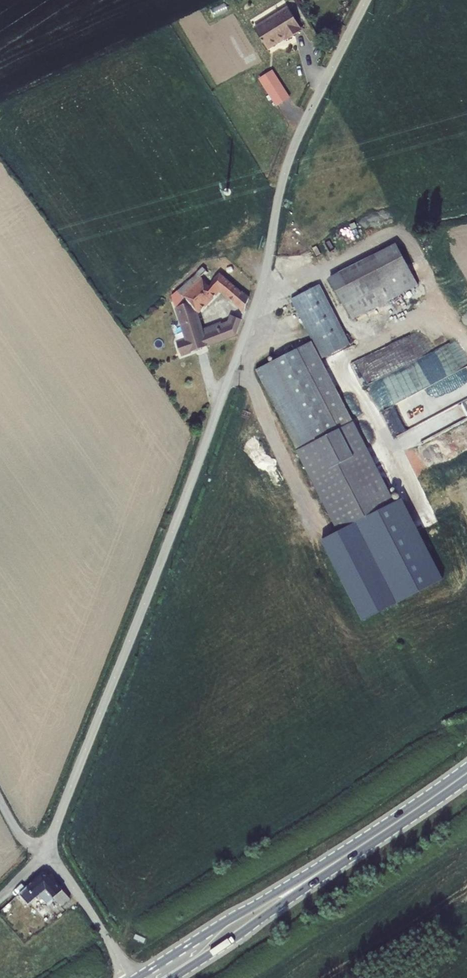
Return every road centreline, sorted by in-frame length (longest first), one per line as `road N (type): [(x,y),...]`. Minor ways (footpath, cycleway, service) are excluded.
road 1 (unclassified): [(42,854),(233,367),(292,152),(367,0)]
road 2 (secondary): [(392,826),(138,977)]
road 3 (secondary): [(173,977),(392,826)]
road 4 (unclassified): [(42,854),(83,901),(128,977)]

